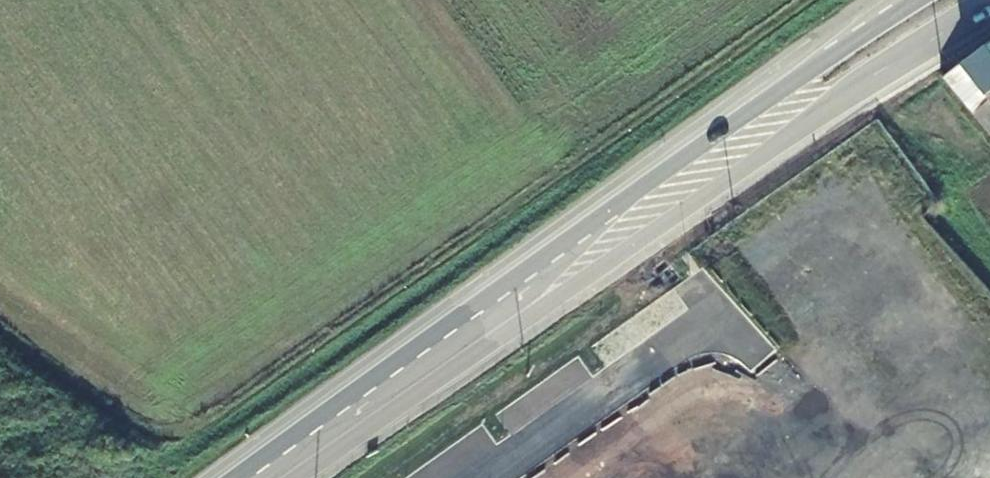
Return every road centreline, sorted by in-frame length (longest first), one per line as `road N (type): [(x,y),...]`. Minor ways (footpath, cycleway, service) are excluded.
road 1 (primary): [(298,477),(866,79),(989,3)]
road 2 (primary): [(912,4),(714,134),(234,477)]

